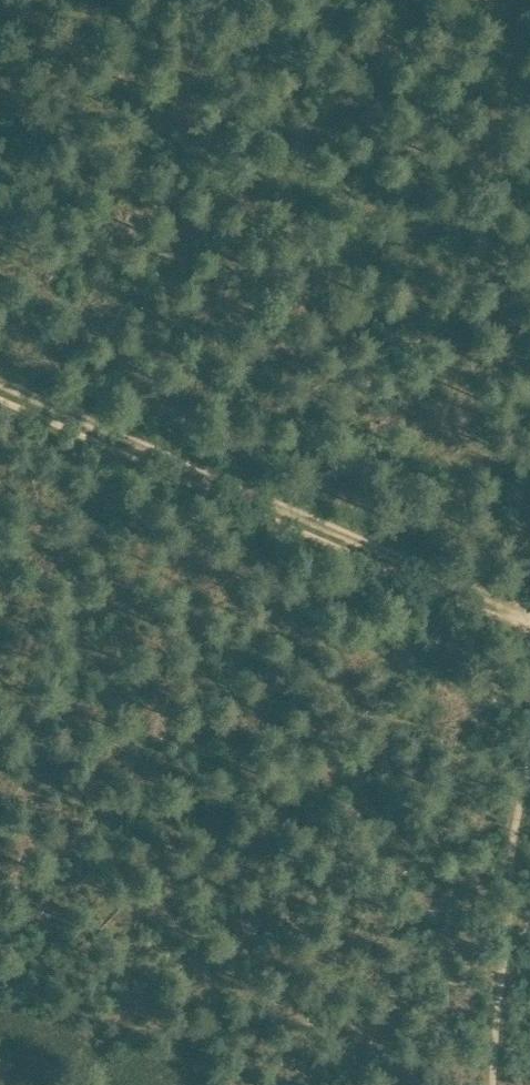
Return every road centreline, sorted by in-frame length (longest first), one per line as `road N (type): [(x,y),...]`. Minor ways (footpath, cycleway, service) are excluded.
road 1 (track): [(529,613),(0,383)]

